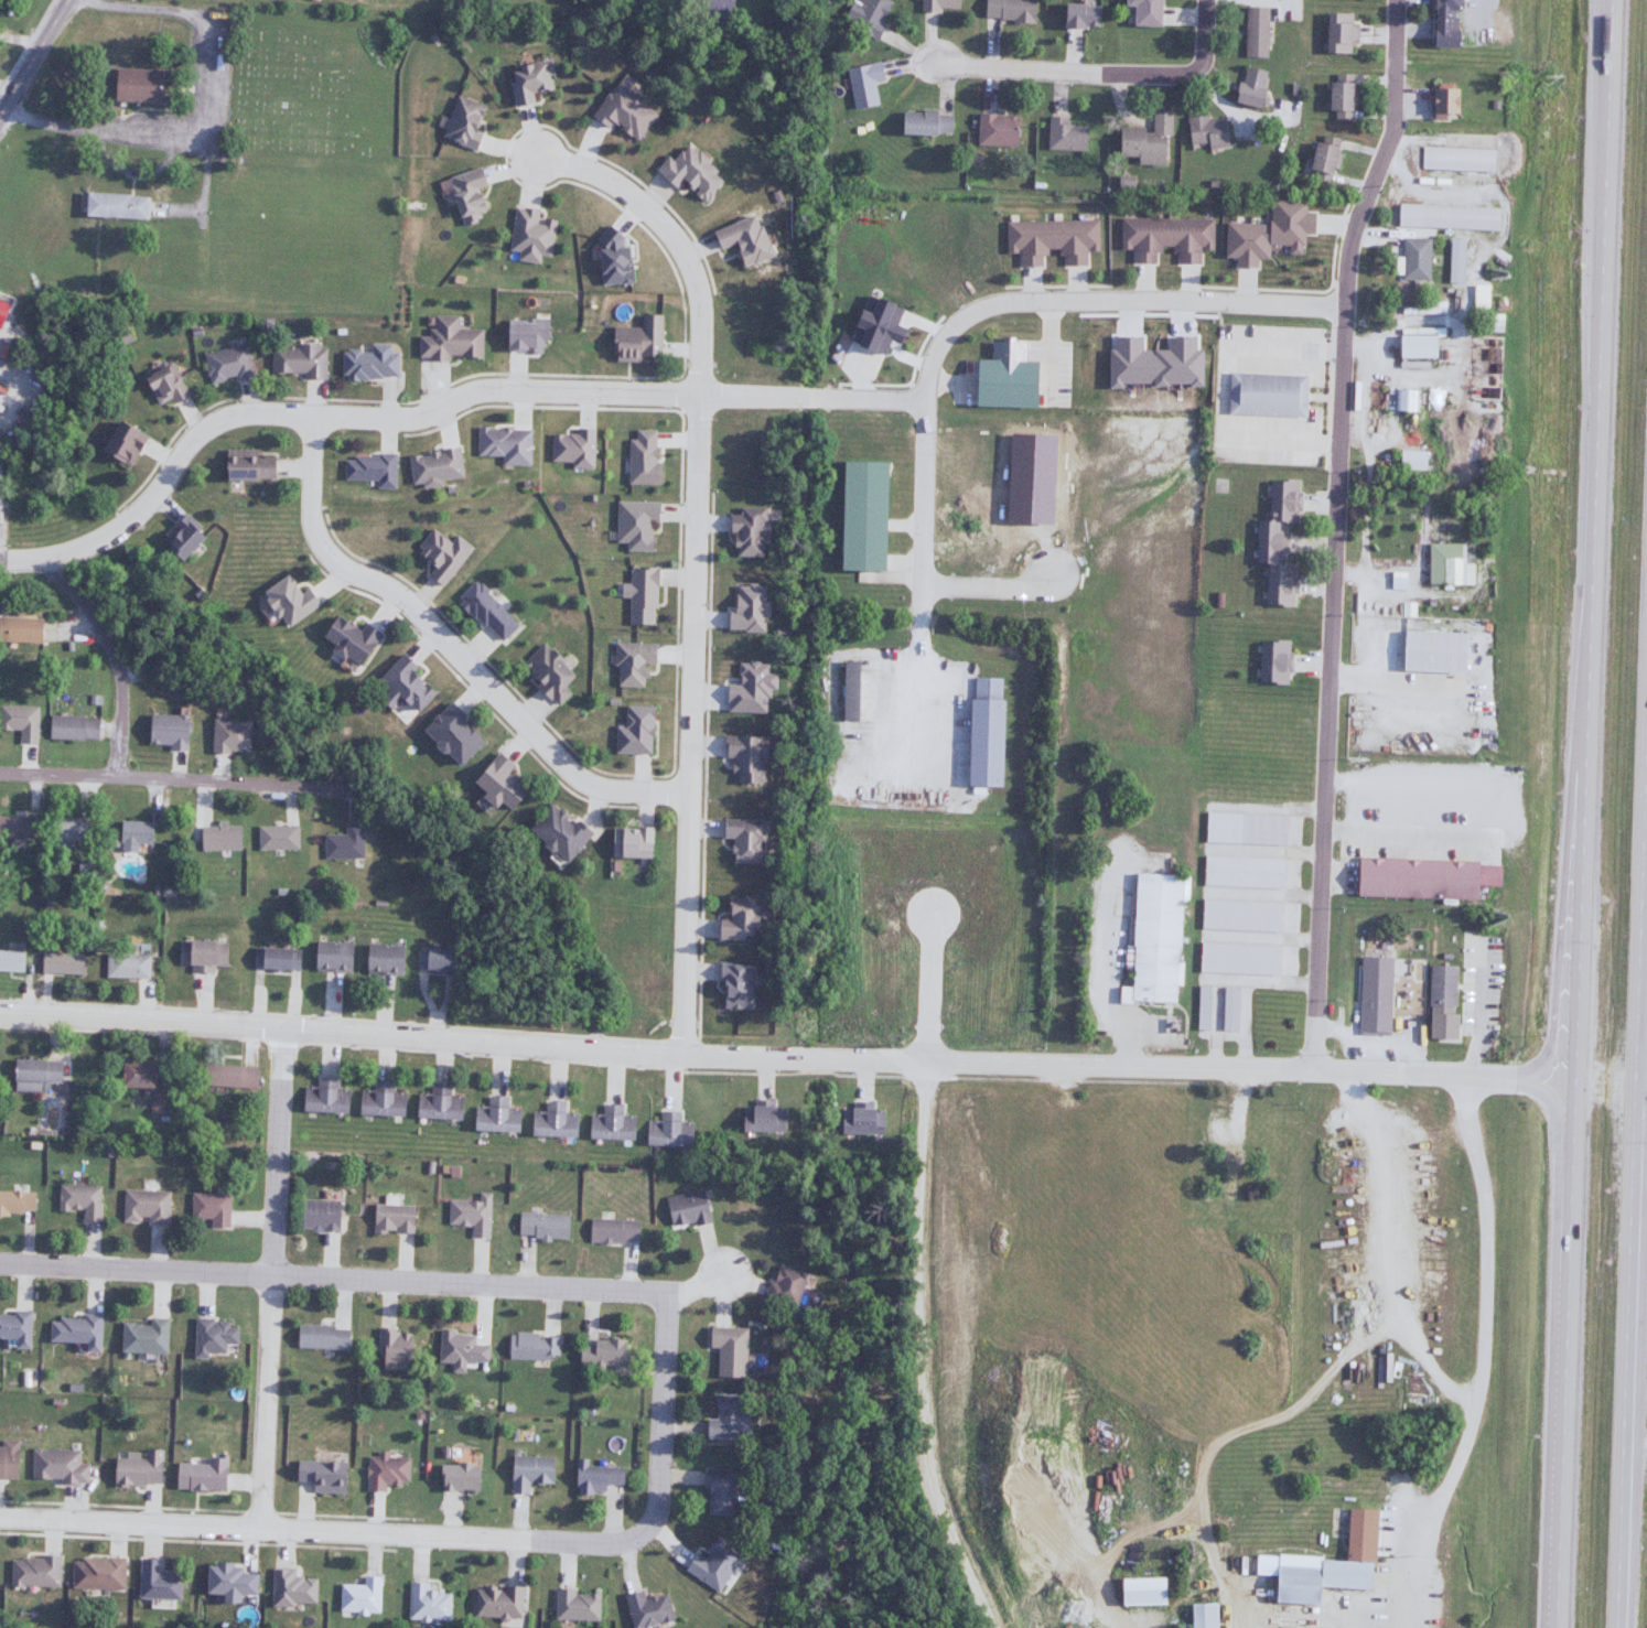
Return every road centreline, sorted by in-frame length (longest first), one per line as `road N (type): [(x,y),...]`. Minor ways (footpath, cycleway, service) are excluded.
road 1 (residential): [(1313,1069),(681,1056),(0,1014)]
road 2 (trunk): [(1607,0),(1576,1083)]
road 3 (residential): [(1396,0),(1392,132),(1346,269),(1313,1069)]
road 4 (residential): [(926,400),(494,390),(473,391),(415,420),(245,412),(187,445),(126,525),(52,558),(0,559)]
road 5 (residential): [(681,1056),(701,321),(693,278),(650,214),(593,173),(537,157)]
road 6 (residential): [(670,1291),(657,1505),(645,1529),(624,1539),(0,1516)]
road 7 (residential): [(720,1274),(670,1291),(0,1261)]
road 8 (residential): [(1345,308),(1068,303),(968,316),(928,371),(919,642)]
road 9 (residential): [(311,416),(313,518),(343,568),(403,600),(592,787),(687,794)]
road 10 (trunk): [(1576,1083),(1556,1627)]
road 11 (trunk): [(1622,1627),(1640,1088)]
road 12 (residential): [(936,63),(1193,73),(1203,69),(1206,0)]
road 13 (residential): [(1313,1069),(1576,1083)]
road 14 (residential): [(269,1272),(262,1528)]
road 15 (residential): [(269,1272),(284,1028)]
road 16 (residential): [(117,776),(120,665),(52,558)]
road 17 (trunk): [(1640,1088),(1646,862)]
road 18 (residential): [(117,776),(302,788)]
road 19 (residential): [(921,585),(1046,590),(1055,574)]
road 20 (secondary): [(0,112),(68,0)]

